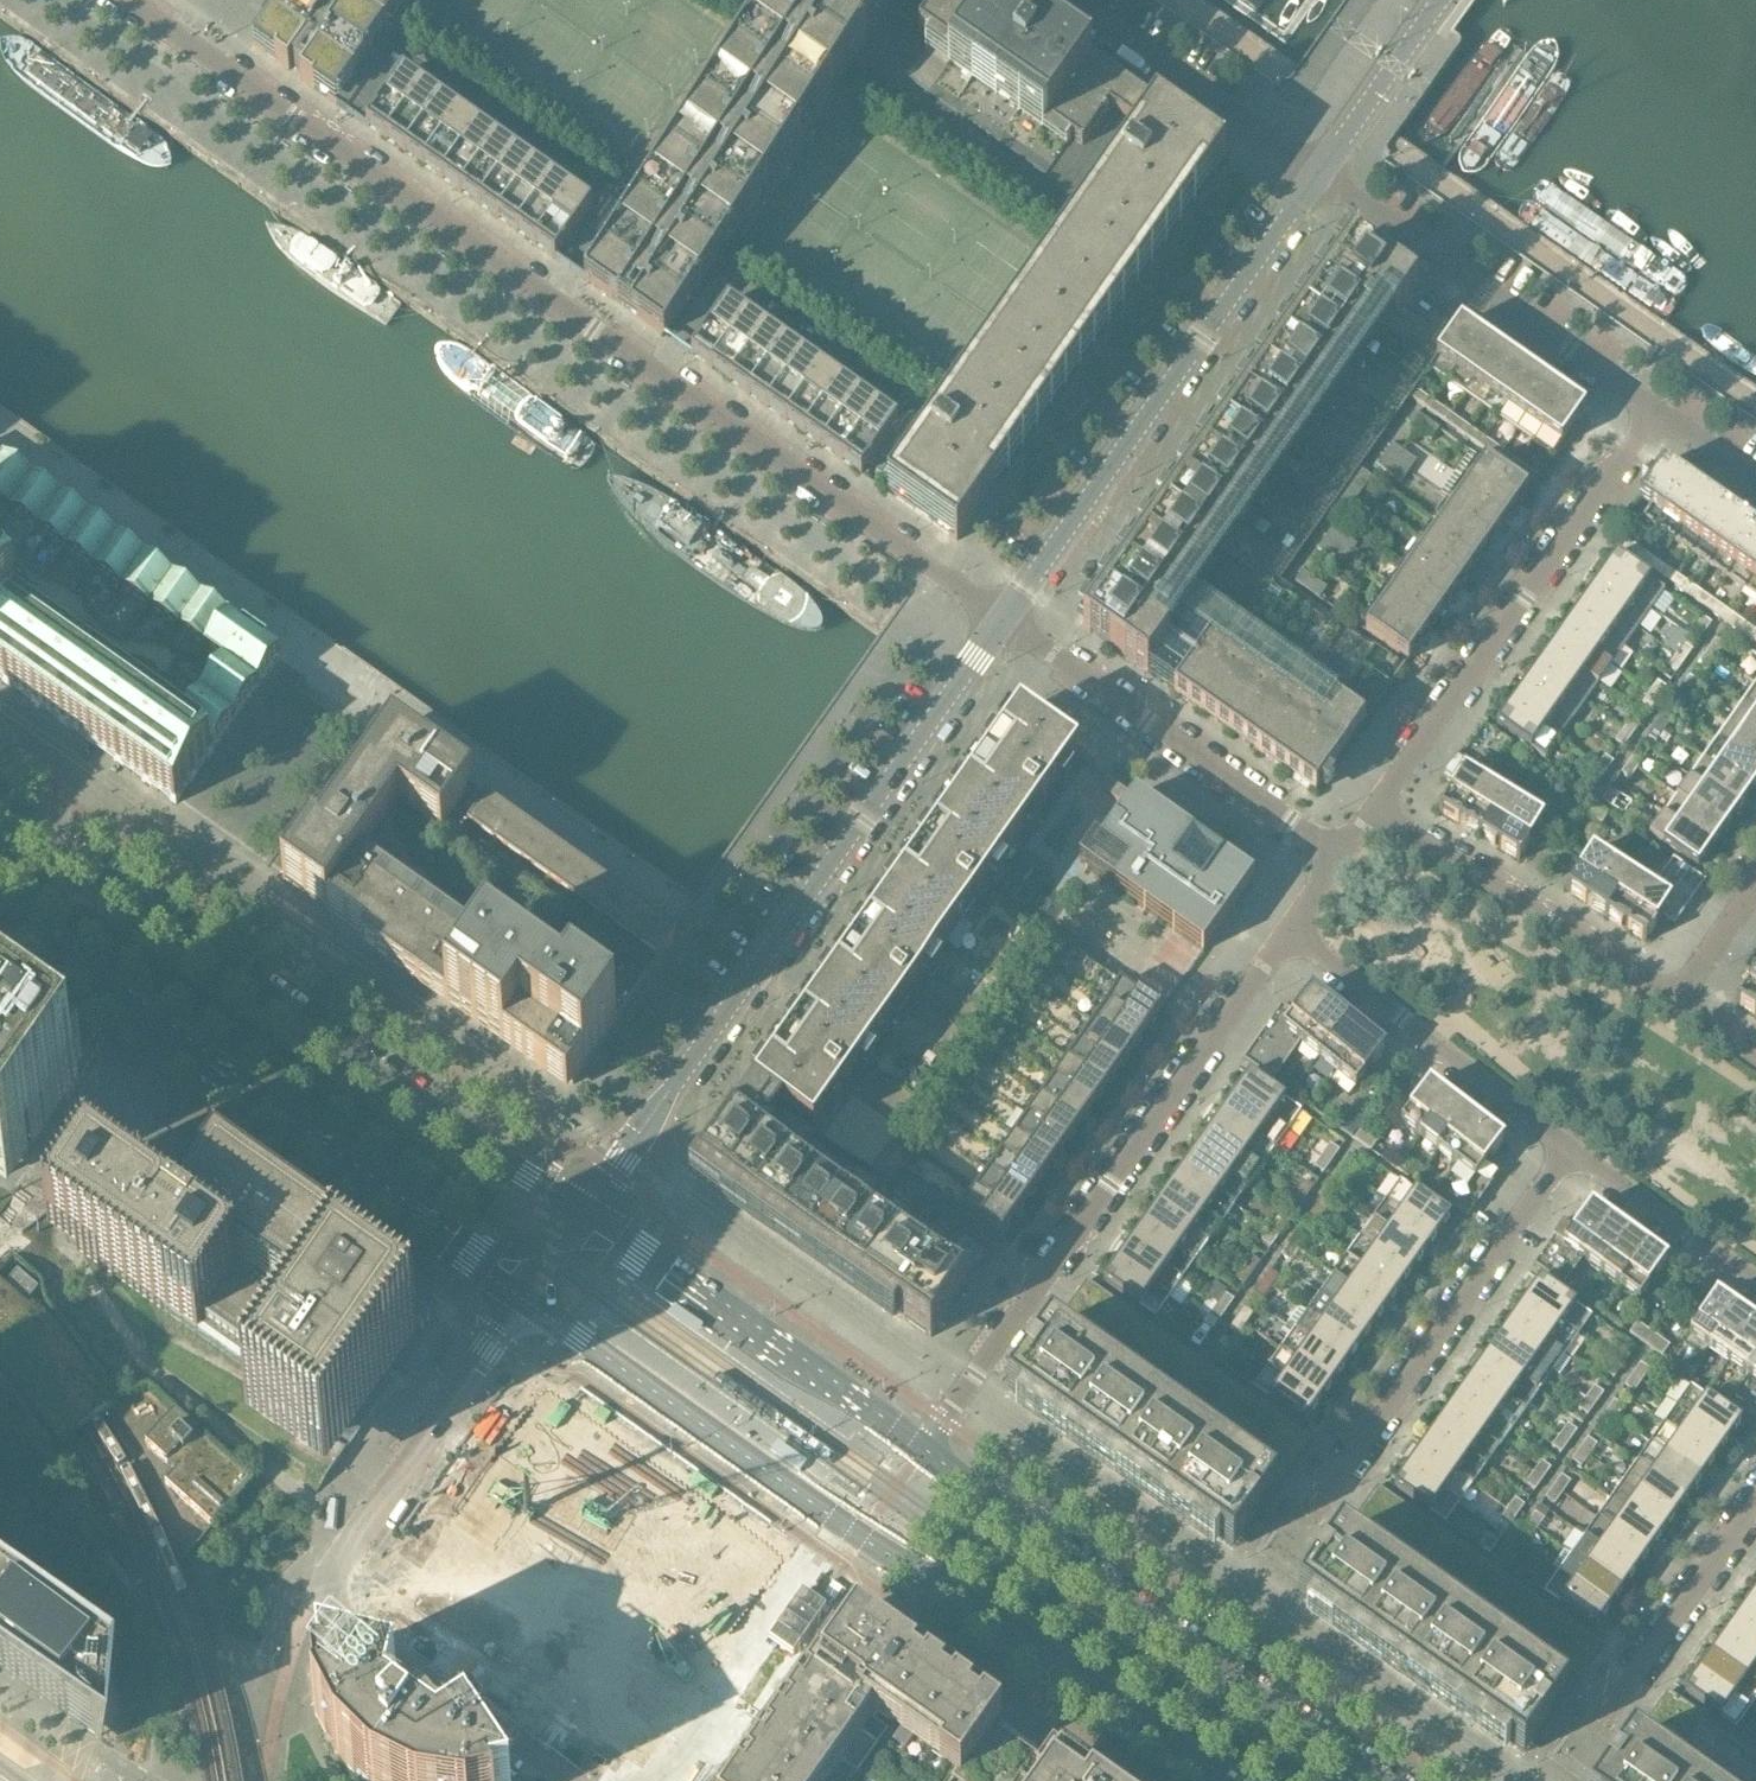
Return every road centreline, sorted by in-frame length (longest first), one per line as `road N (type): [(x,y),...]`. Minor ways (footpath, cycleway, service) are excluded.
road 1 (residential): [(1004,620),(127,0)]
road 2 (secondary): [(525,1299),(1199,1780)]
road 3 (residential): [(587,1212),(1004,620)]
road 4 (secondary): [(587,1212),(0,809)]
road 5 (secondary): [(0,917),(525,1299)]
road 6 (residential): [(923,1450),(1293,929)]
road 7 (secondary): [(1376,1780),(923,1450)]
road 8 (residential): [(1004,620),(1316,174)]
road 9 (residential): [(1374,813),(1653,412)]
road 10 (residential): [(1316,1508),(1571,1147)]
road 11 (residential): [(1653,412),(1316,174)]
road 12 (residential): [(1343,855),(1004,620)]
road 13 (secondary): [(923,1450),(587,1212)]
road 14 (residential): [(525,1299),(317,1589)]
road 15 (residential): [(1674,1003),(1374,813)]
road 16 (residential): [(1293,929),(1571,1147)]
road 17 (residential): [(573,1780),(317,1589)]
road 18 (residential): [(1316,174),(1071,0)]
road 19 (residential): [(1571,1147),(1755,1282)]
road 20 (residential): [(1625,1704),(1755,1518)]
road 21 (residential): [(1316,174),(1442,0)]
road 22 (residential): [(1674,1003),(1755,886)]
road 23 (residential): [(1755,483),(1653,412)]

